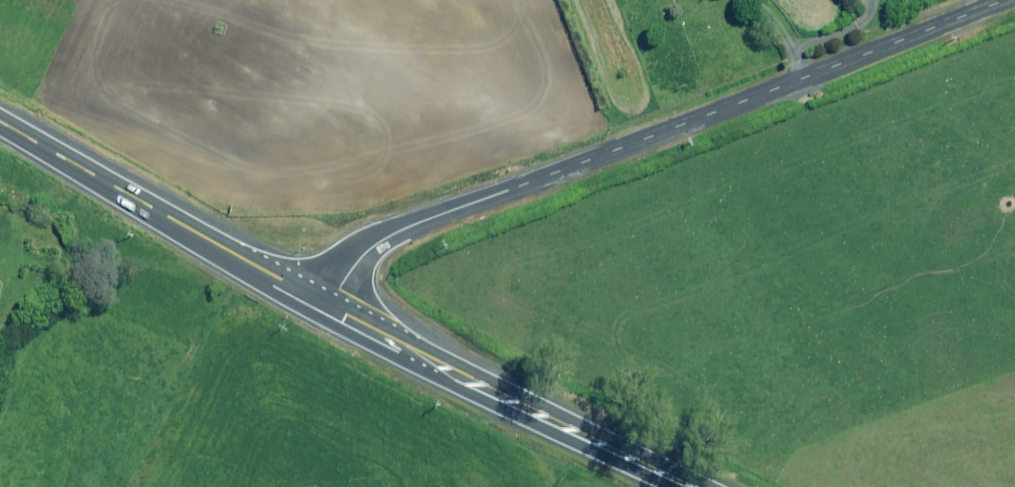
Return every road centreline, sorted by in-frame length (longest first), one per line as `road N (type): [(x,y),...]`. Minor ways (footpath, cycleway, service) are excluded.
road 1 (residential): [(331,305),(371,249),(390,236),(1001,0)]
road 2 (primary): [(331,305),(696,486)]
road 3 (primary): [(0,122),(331,305)]

